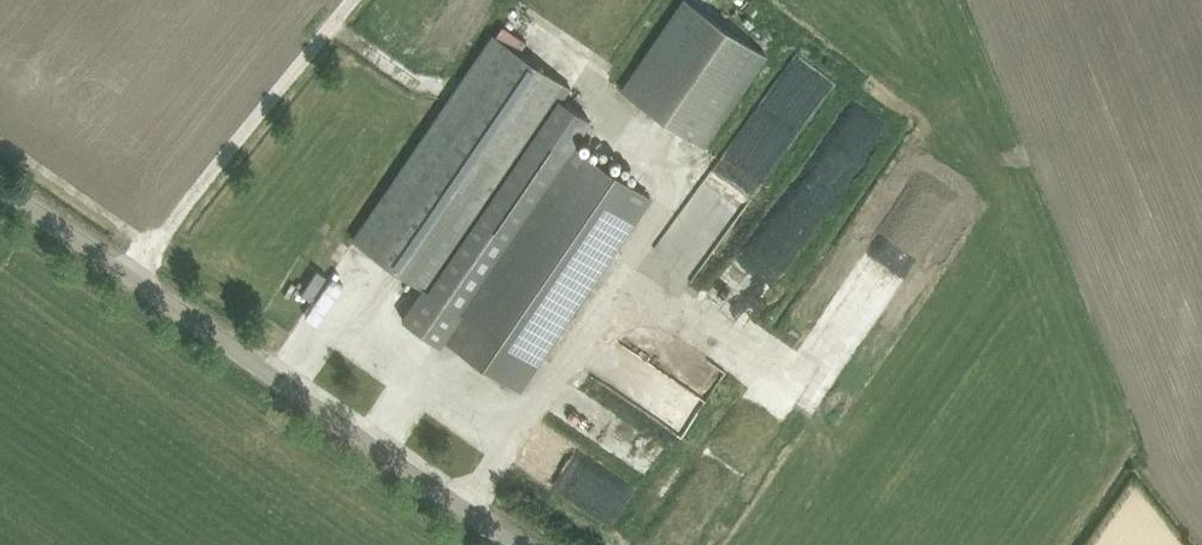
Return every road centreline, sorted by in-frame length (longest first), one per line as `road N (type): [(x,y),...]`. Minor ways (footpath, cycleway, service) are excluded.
road 1 (unclassified): [(522,544),(0,185)]
road 2 (track): [(359,0),(134,278)]

